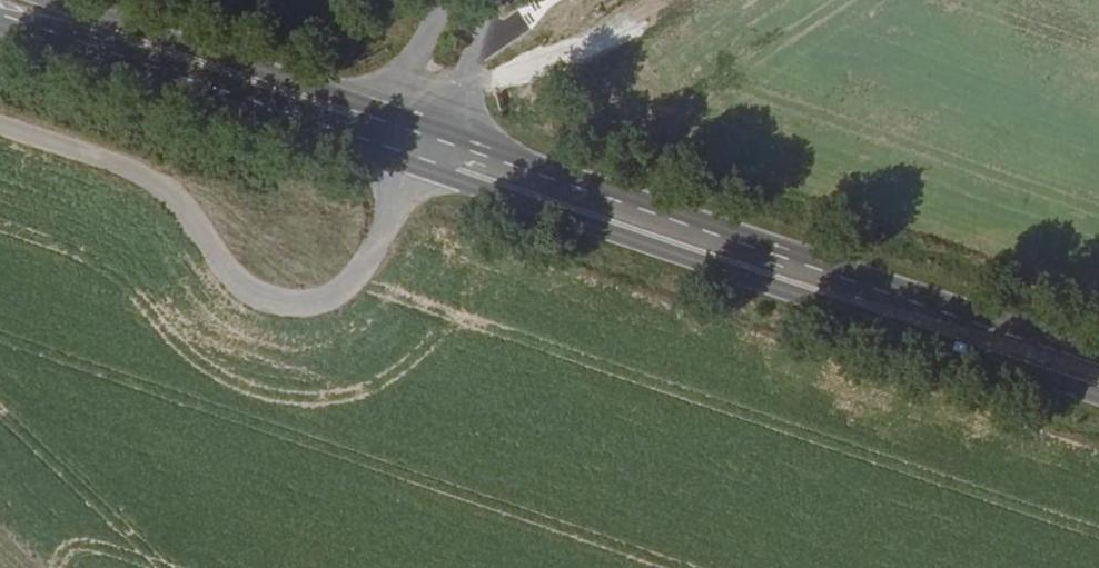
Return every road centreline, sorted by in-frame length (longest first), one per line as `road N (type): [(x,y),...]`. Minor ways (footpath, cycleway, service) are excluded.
road 1 (primary): [(400,164),(1098,398)]
road 2 (primary): [(979,317),(803,276),(434,152),(417,152),(400,164)]
road 3 (primary): [(979,317),(445,134)]
road 4 (unclassified): [(400,164),(367,253),(334,298),(290,309),(248,294),(223,271),(167,191),(0,130)]
road 5 (primary): [(0,19),(385,137),(445,134)]
road 6 (primary): [(0,31),(400,164)]
road 7 (primary): [(445,134),(57,0)]
road 8 (track): [(464,74),(596,53),(673,0)]
road 9 (primary): [(1098,357),(979,317)]

